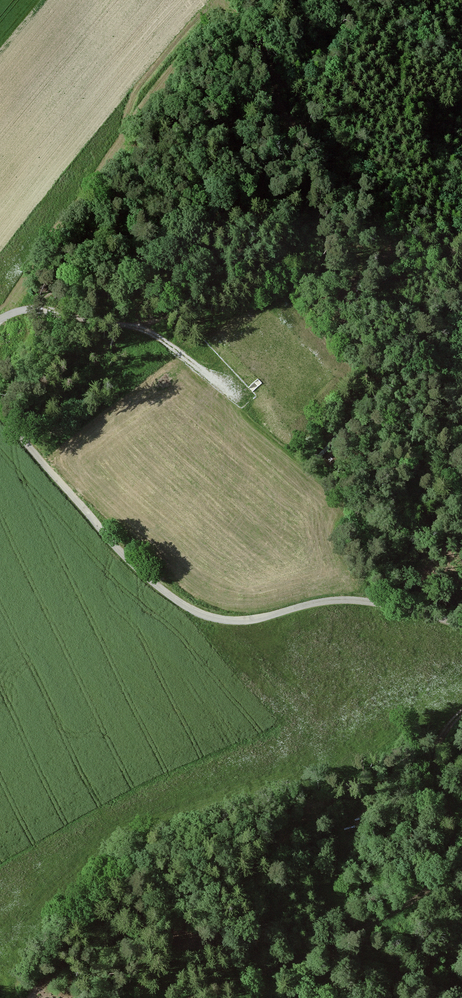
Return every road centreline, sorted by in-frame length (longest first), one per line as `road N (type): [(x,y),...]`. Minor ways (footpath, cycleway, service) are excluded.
road 1 (track): [(0,409),(123,555),(196,612),(250,620),(360,600),(461,624)]
road 2 (track): [(461,712),(439,759),(453,829),(446,865),(424,891),(363,929),(197,997)]
road 3 (track): [(144,329),(269,274),(404,281),(435,273),(461,250)]
road 4 (track): [(0,318),(39,311),(144,329)]
road 5 (track): [(144,329),(242,401)]

